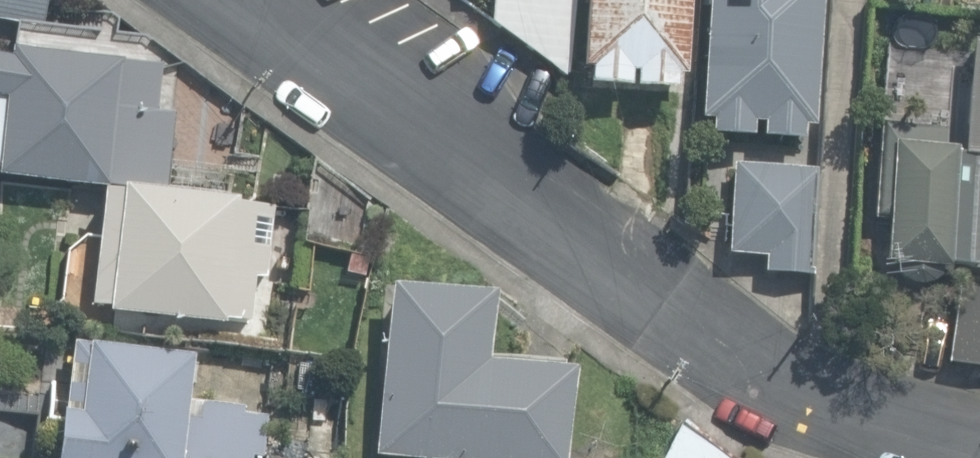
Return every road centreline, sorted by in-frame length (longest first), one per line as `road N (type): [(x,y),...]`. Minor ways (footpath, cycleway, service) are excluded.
road 1 (residential): [(979,454),(879,414),(706,320),(264,0)]

